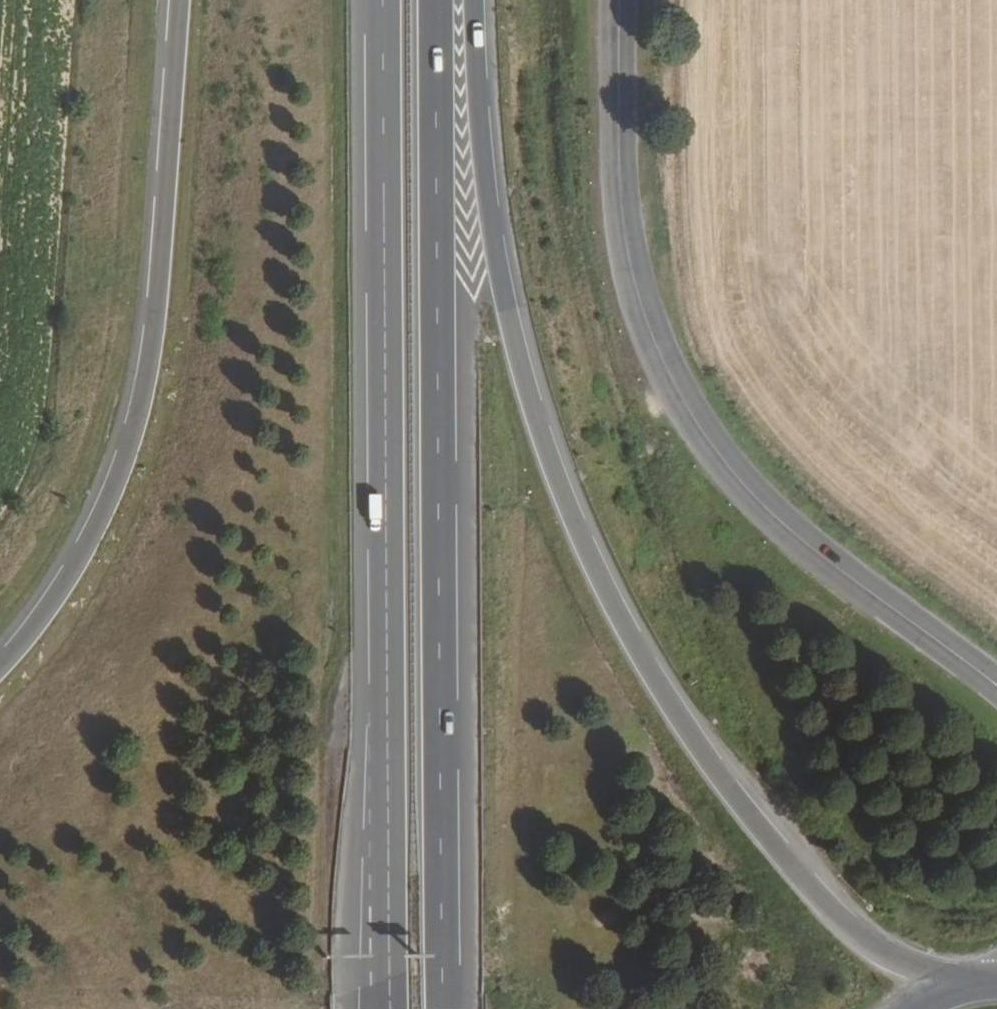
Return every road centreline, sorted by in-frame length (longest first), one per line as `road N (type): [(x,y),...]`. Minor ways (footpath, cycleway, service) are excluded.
road 1 (motorway): [(957,985),(870,943),(798,873),(687,730),(624,627),(565,492),(513,333),(466,0)]
road 2 (motorway): [(442,1008),(435,0)]
road 3 (motorway): [(380,0),(386,1008)]
road 4 (tertiary): [(996,686),(763,508),(671,382),(646,326),(622,224),(617,0)]
road 5 (motorway): [(178,0),(155,318),(133,433),(60,590),(0,664)]

